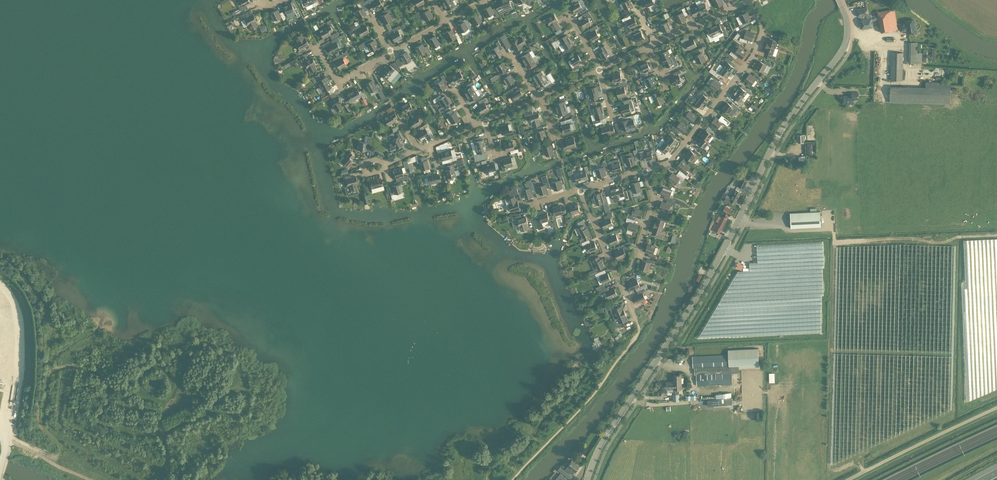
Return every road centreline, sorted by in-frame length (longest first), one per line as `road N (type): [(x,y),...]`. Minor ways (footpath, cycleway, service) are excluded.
road 1 (tertiary): [(842,7),(842,51),(792,114),(715,266),(602,443),(587,479)]
road 2 (residential): [(644,171),(672,160),(756,51),(764,30),(749,1)]
road 3 (unclassified): [(996,407),(848,479)]

